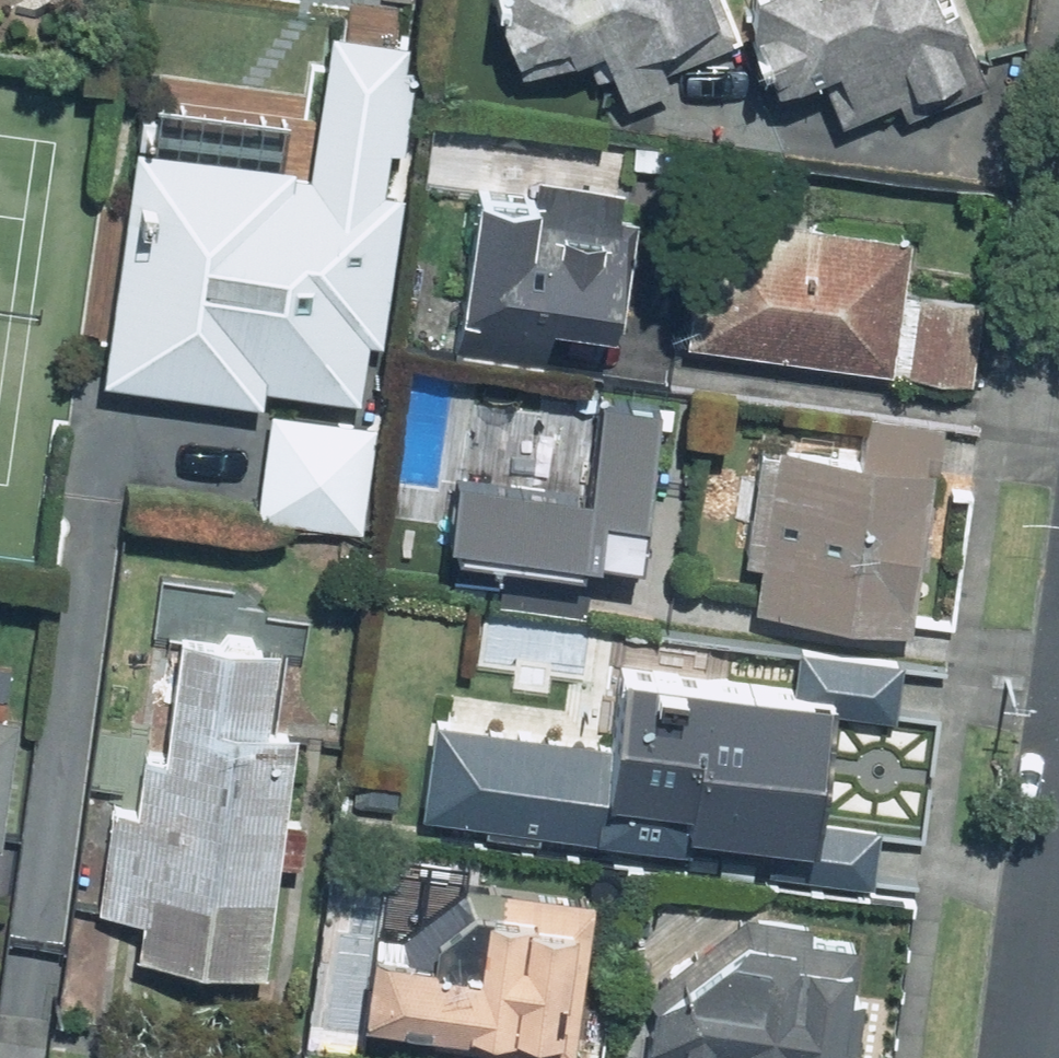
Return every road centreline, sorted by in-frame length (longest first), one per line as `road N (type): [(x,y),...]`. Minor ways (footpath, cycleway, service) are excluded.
road 1 (residential): [(1058,901),(1037,1057)]

